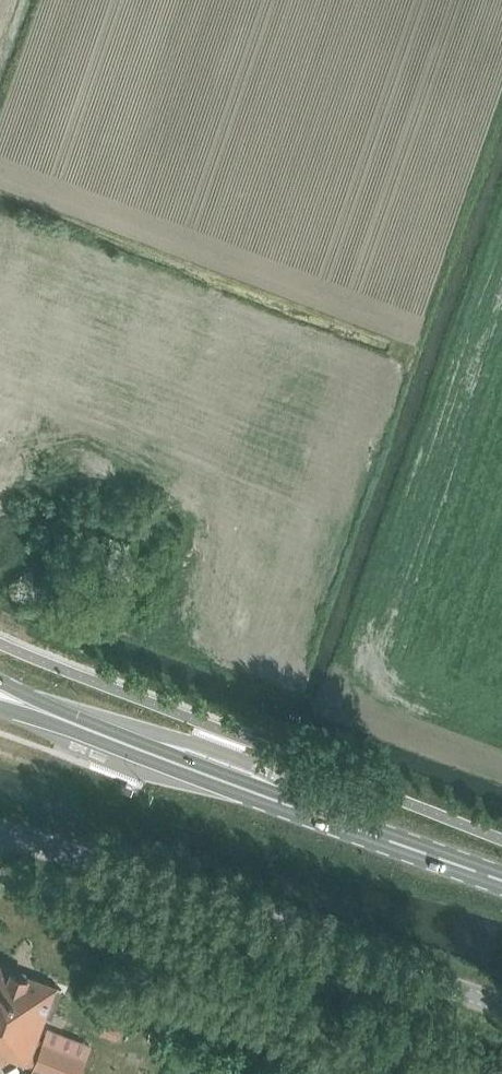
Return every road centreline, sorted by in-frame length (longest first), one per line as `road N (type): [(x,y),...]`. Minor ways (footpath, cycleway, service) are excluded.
road 1 (primary): [(501,880),(0,695)]
road 2 (unclassified): [(501,998),(0,835)]

